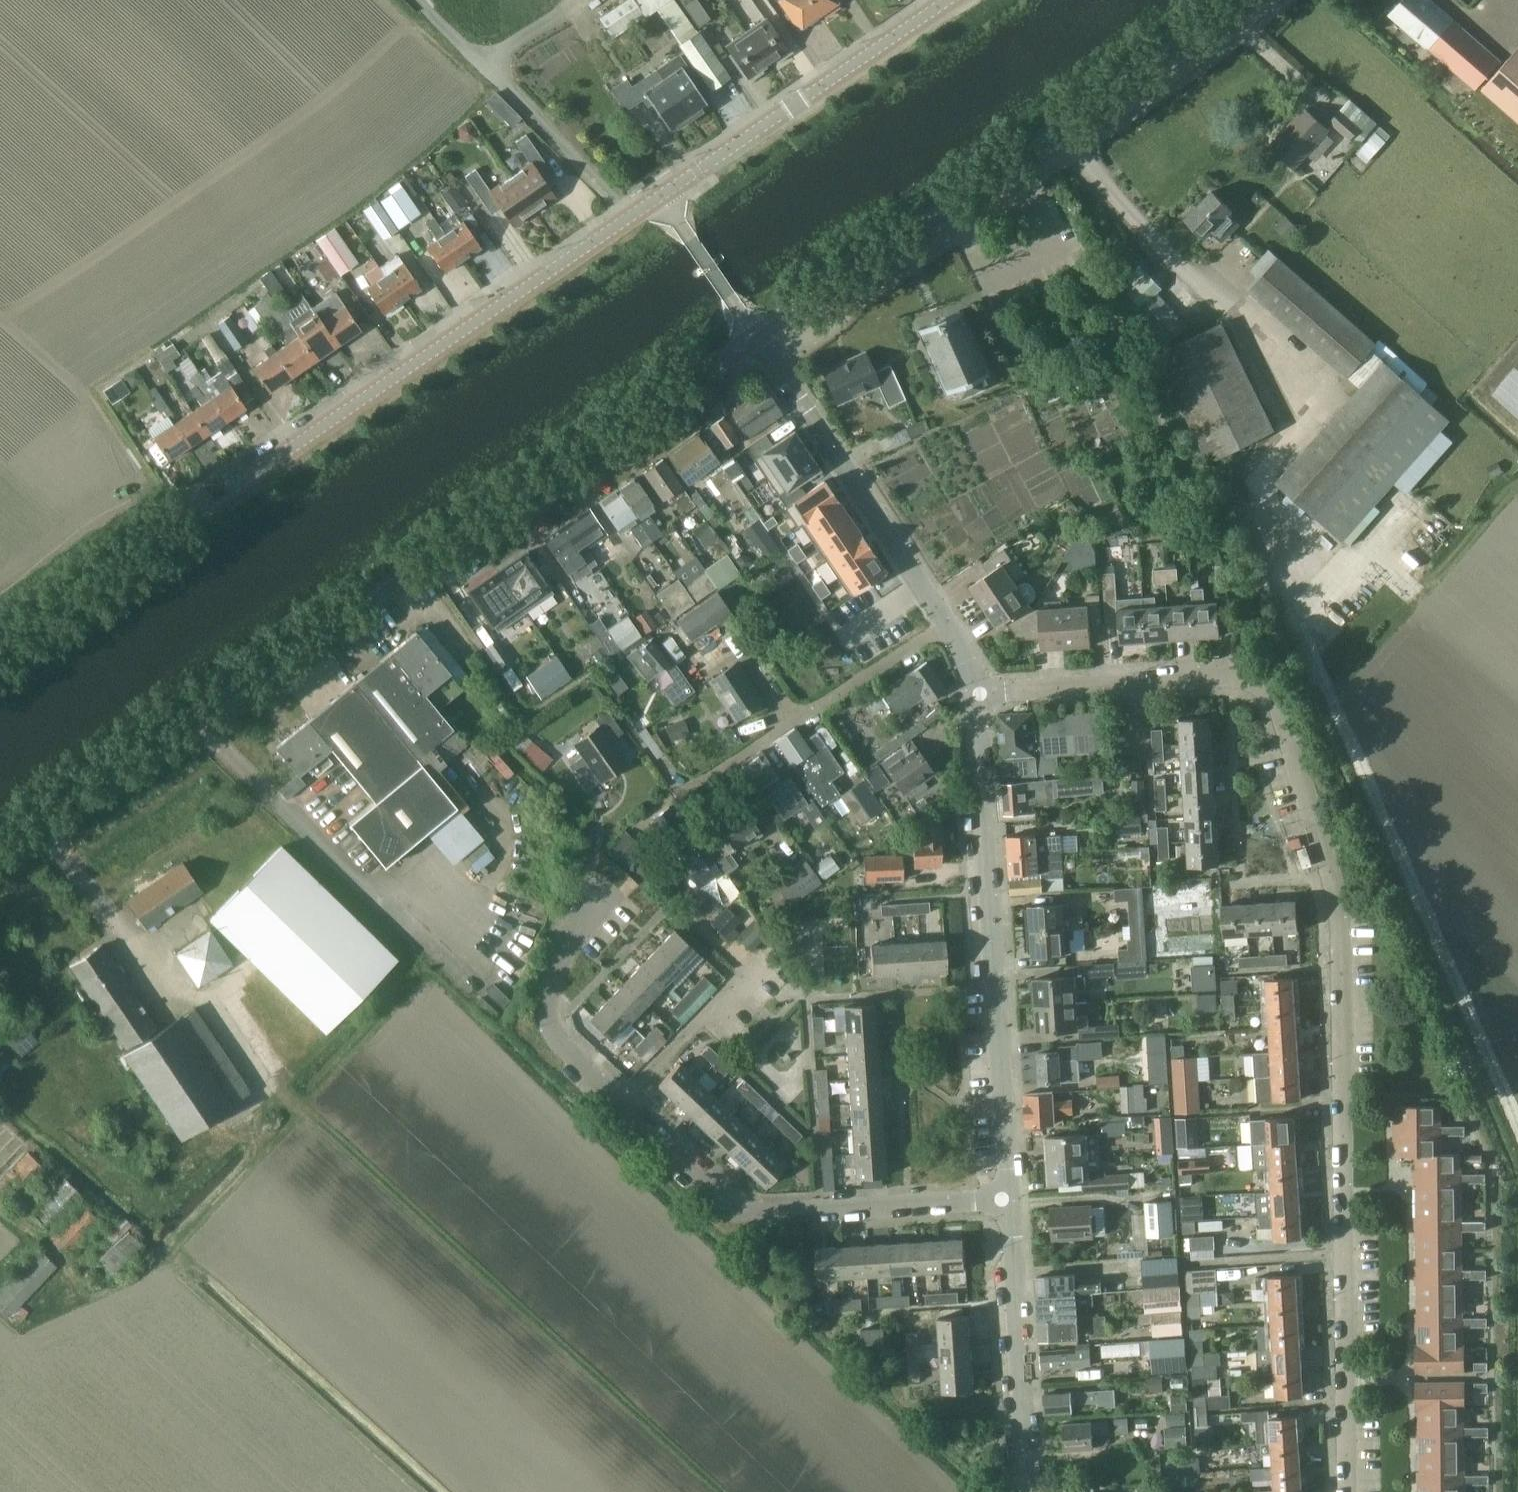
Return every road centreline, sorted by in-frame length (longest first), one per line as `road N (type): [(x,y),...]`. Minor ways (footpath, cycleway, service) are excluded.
road 1 (track): [(1517,1138),(1275,562),(1259,478),(1318,404),(1140,230),(1066,131)]
road 2 (residential): [(1346,1491),(1339,904),(1279,705),(1266,689),(1234,678),(978,694)]
road 3 (track): [(725,1491),(278,1087),(207,1000),(154,985),(40,827)]
road 4 (secondary): [(0,854),(756,335)]
road 5 (tertiary): [(0,648),(627,218)]
road 6 (residential): [(1009,1198),(767,1214),(729,1200),(550,1026),(550,986),(606,882)]
road 7 (secondary): [(756,335),(1158,67),(1242,0)]
road 8 (residential): [(1009,1198),(978,694)]
road 9 (tertiary): [(661,197),(949,0)]
road 10 (residential): [(950,624),(756,335)]
road 11 (residential): [(679,792),(950,624)]
road 12 (residential): [(627,218),(417,0)]
road 13 (residential): [(1031,1491),(1009,1198)]
road 14 (unclassified): [(756,335),(661,197)]

